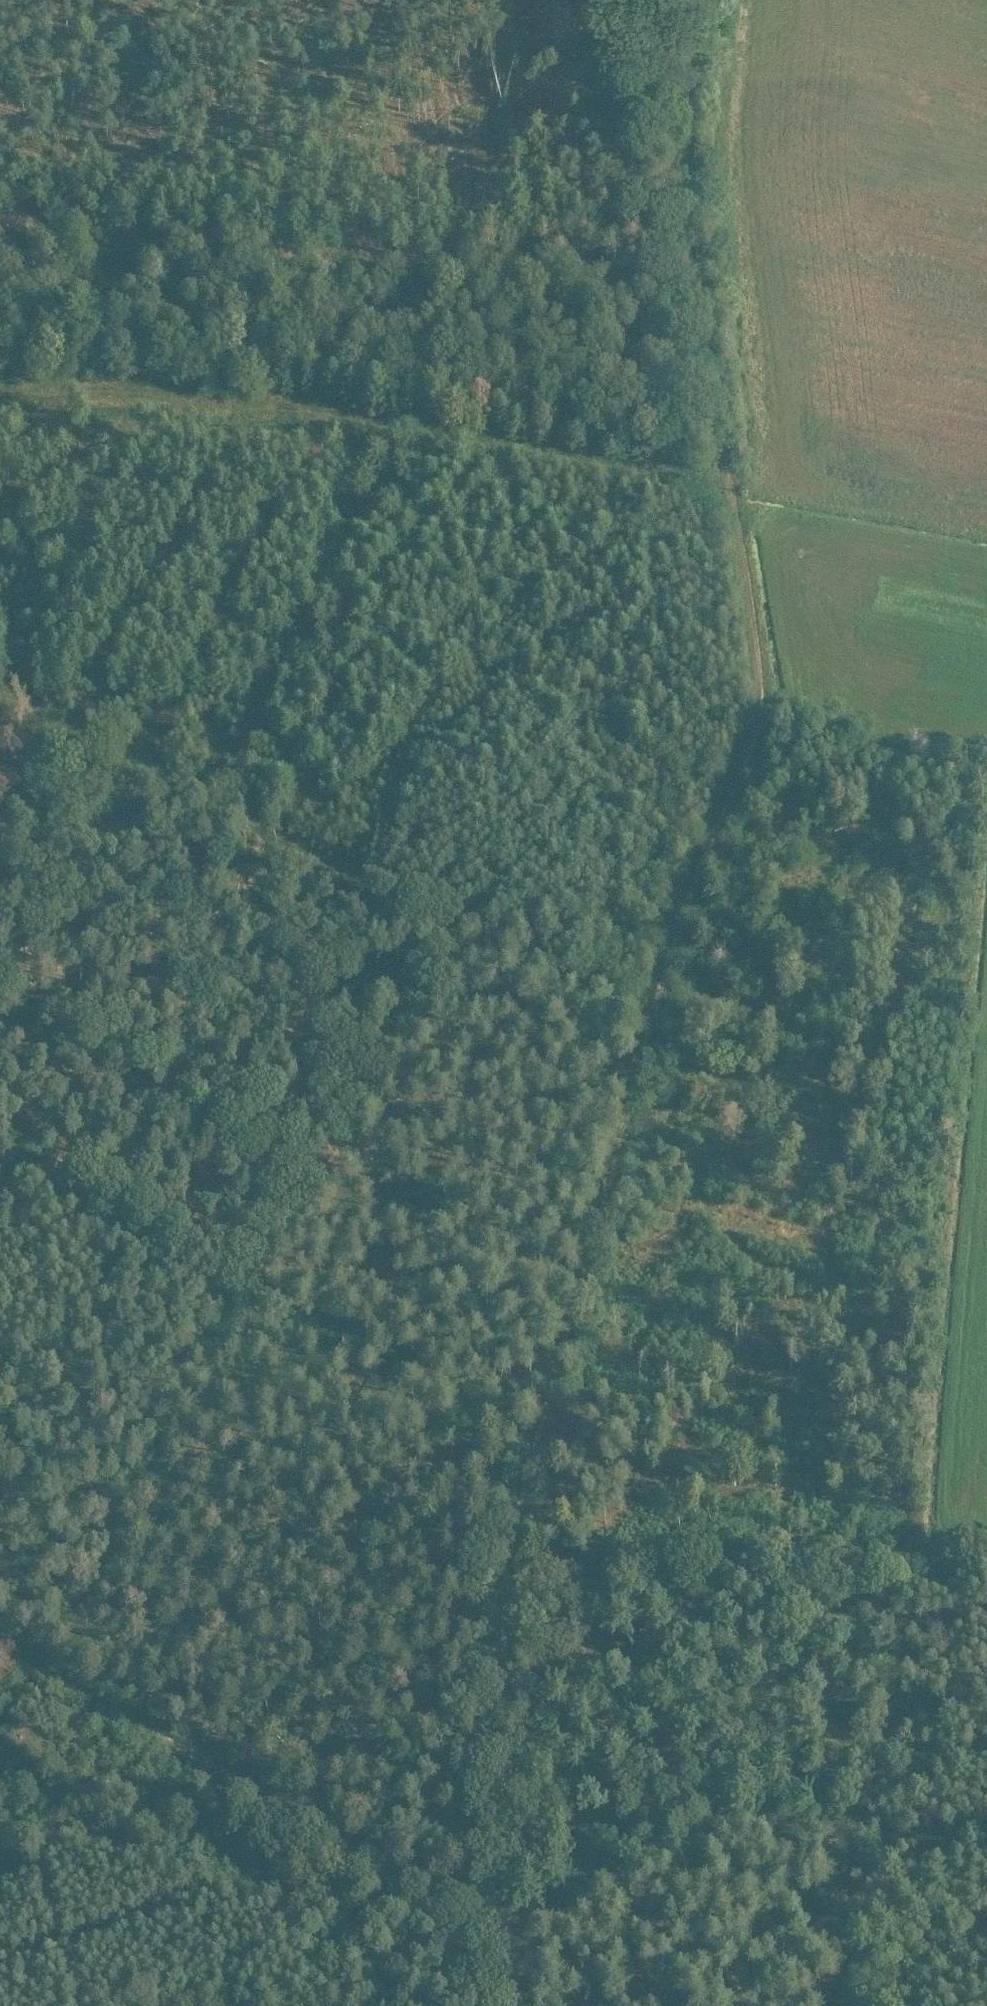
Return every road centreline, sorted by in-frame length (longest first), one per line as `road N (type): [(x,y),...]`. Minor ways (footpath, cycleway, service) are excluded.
road 1 (track): [(512,2005),(500,1937),(502,1569),(643,1014),(771,671),(696,289),(703,0)]

